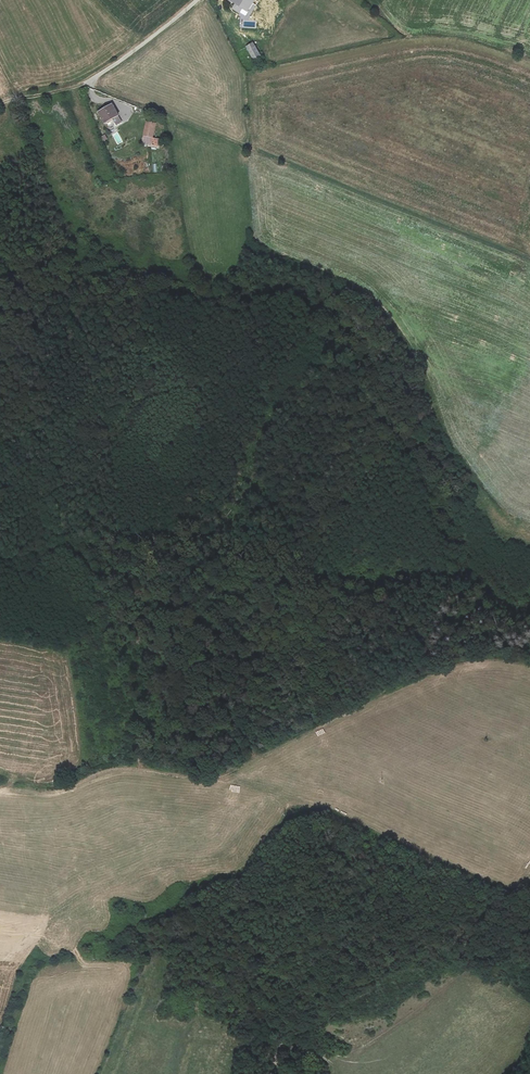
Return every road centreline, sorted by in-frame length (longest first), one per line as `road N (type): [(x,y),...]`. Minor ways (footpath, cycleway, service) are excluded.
road 1 (track): [(529,258),(87,82)]
road 2 (track): [(0,445),(98,410),(204,385),(298,434),(323,454),(339,486)]
road 3 (track): [(179,771),(109,767),(67,788),(0,787)]
road 4 (track): [(197,0),(87,82)]

